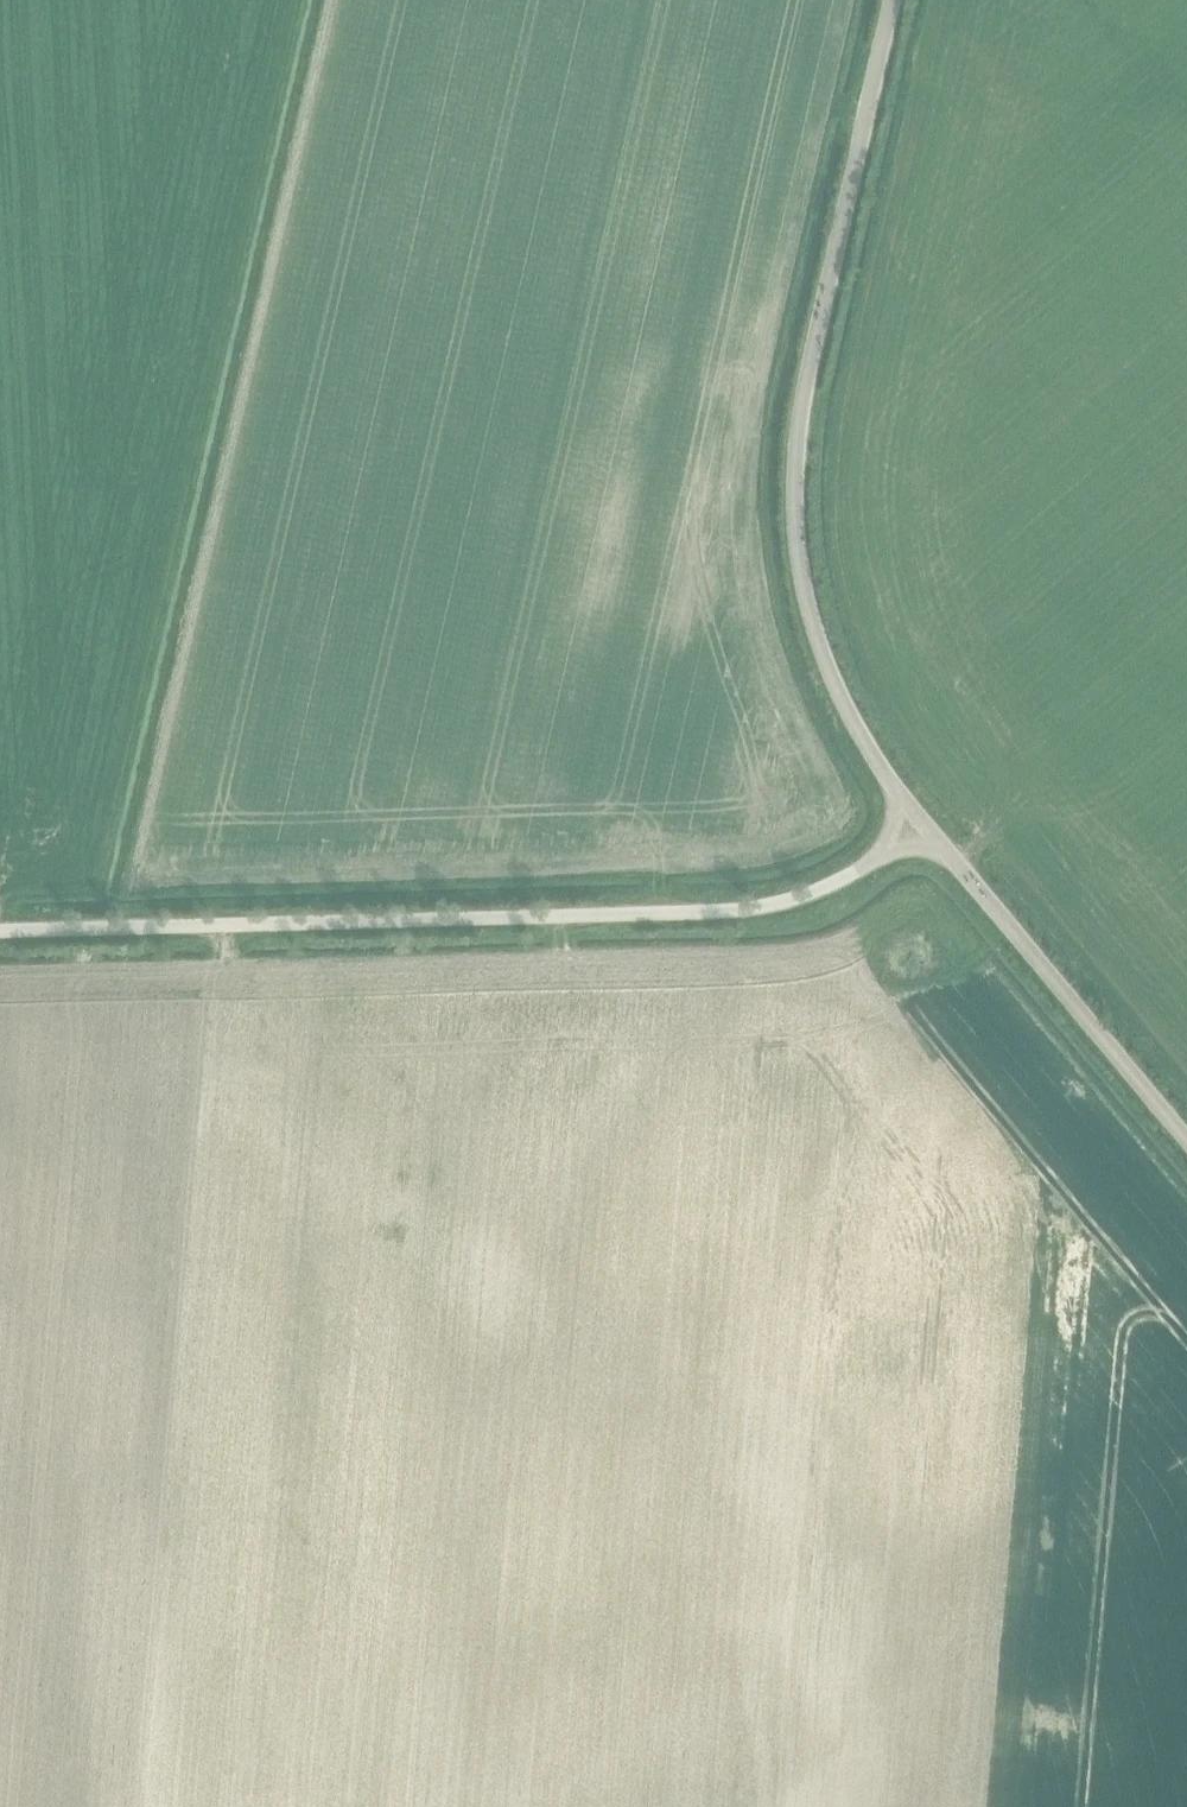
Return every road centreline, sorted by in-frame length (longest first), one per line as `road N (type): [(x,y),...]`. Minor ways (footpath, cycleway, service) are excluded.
road 1 (unclassified): [(922,821),(855,873),(758,907),(0,936)]
road 2 (unclassified): [(922,821),(858,728),(816,633),(793,487),(808,366),(890,0)]
road 3 (unclassified): [(1186,1139),(922,821)]

